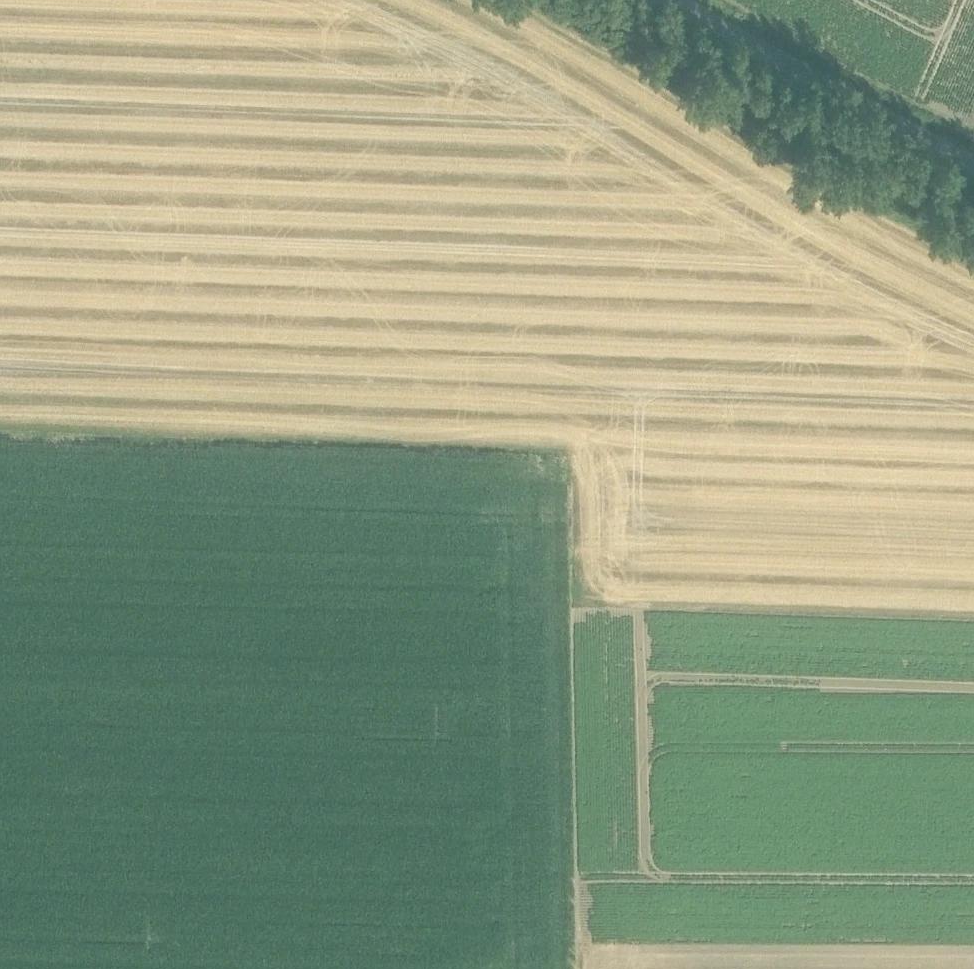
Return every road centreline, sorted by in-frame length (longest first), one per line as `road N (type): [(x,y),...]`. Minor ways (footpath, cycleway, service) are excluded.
road 1 (unclassified): [(973,165),(674,0)]

